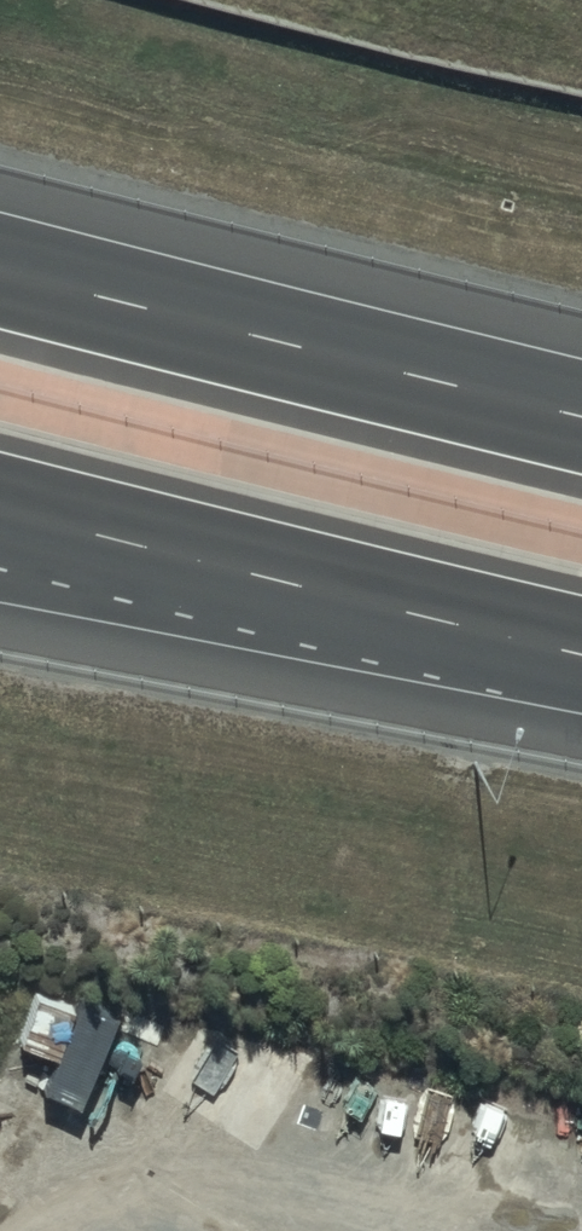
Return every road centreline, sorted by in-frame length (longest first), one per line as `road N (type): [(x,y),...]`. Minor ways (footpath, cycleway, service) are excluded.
road 1 (motorway): [(0,268),(581,418)]
road 2 (motorway): [(581,653),(0,510)]
road 3 (motorway): [(581,677),(0,570)]

